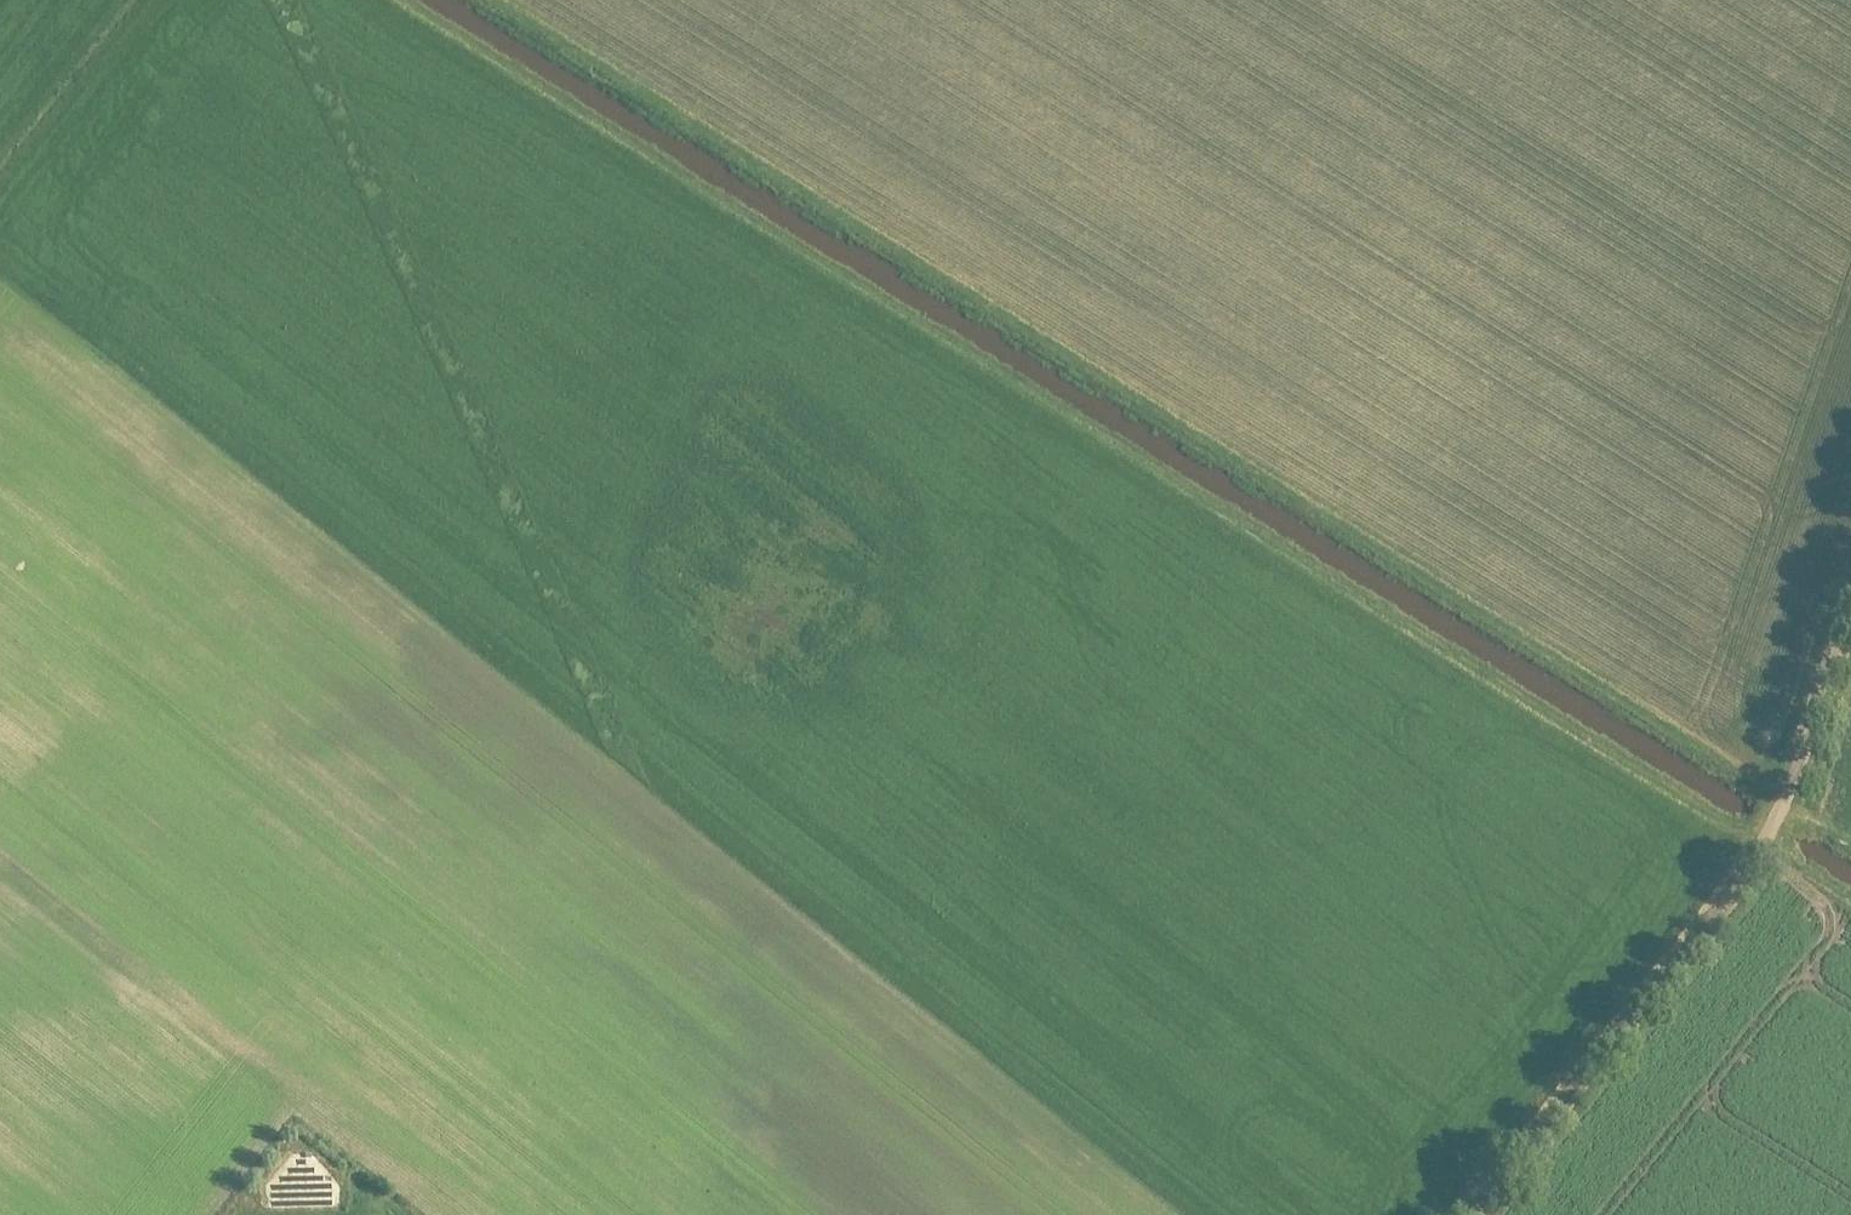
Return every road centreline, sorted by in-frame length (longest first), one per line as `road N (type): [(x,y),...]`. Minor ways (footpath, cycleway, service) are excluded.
road 1 (unclassified): [(1474,1214),(1753,860),(1791,785),(1850,614)]

